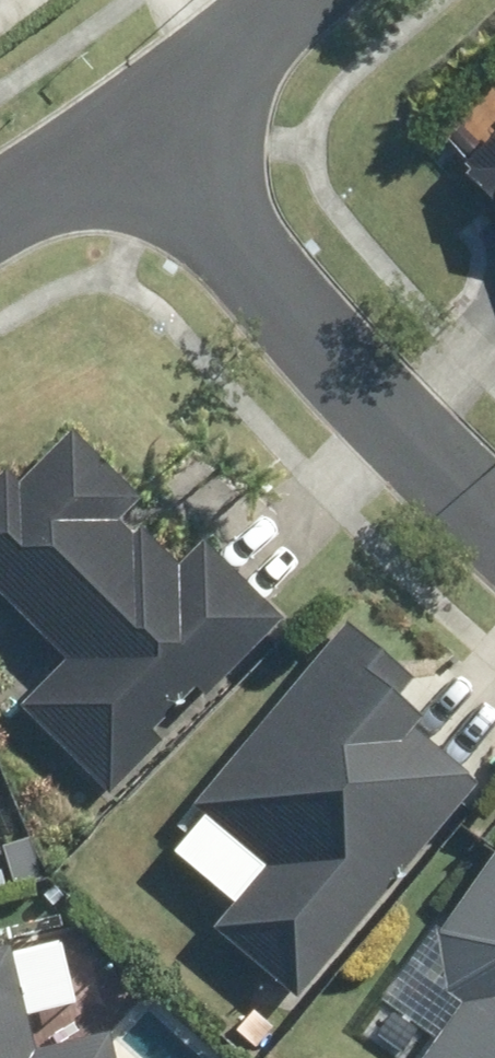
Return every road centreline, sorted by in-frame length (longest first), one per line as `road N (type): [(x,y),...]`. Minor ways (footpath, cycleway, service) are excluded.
road 1 (residential): [(494,492),(322,320),(161,112)]
road 2 (residential): [(0,210),(161,112)]
road 3 (residential): [(161,112),(283,0)]

